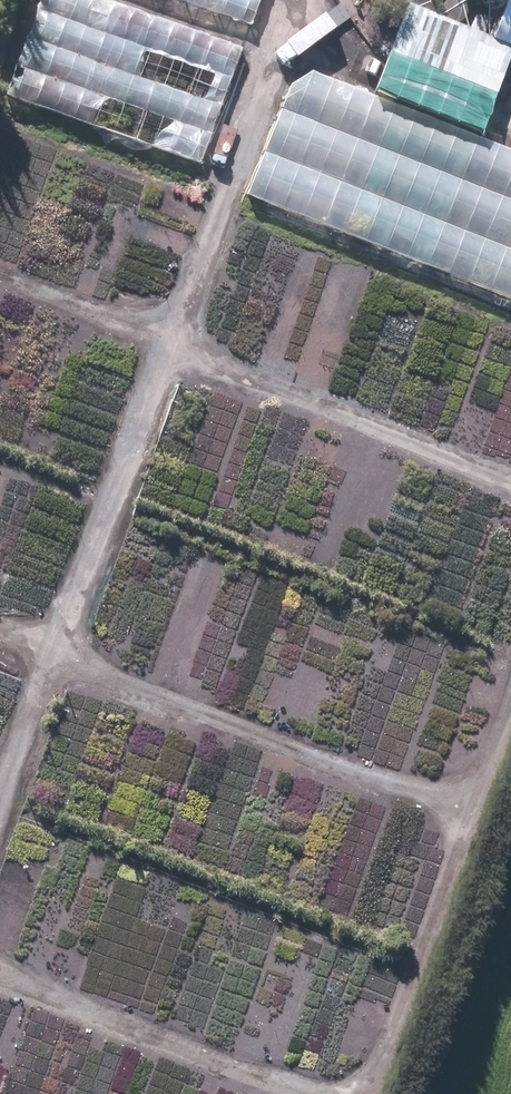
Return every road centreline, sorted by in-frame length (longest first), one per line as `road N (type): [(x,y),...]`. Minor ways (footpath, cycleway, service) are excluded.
road 1 (track): [(296,0),(0,805)]
road 2 (track): [(0,277),(510,472)]
road 3 (track): [(0,632),(474,815)]
road 4 (track): [(321,1093),(352,1088),(382,1070),(510,714)]
road 5 (track): [(0,971),(314,1093)]

